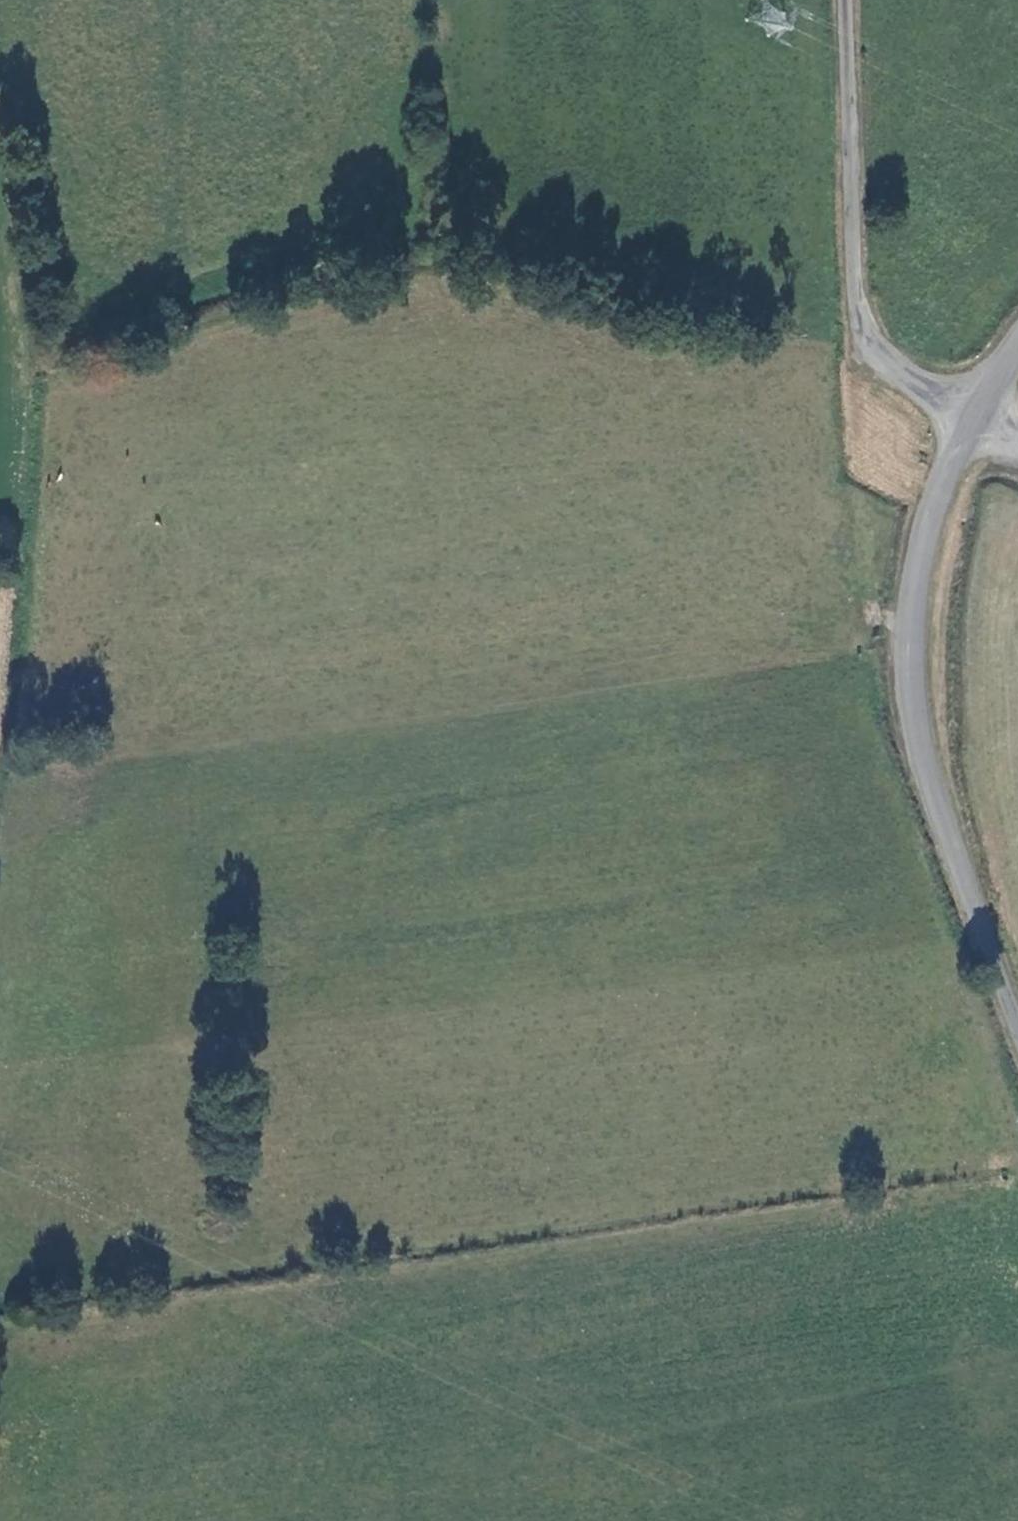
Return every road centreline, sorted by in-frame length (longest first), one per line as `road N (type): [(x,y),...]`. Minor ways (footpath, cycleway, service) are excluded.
road 1 (unclassified): [(971,419),(932,500),(910,600),(910,689),(927,779),(1017,1031)]
road 2 (unclassified): [(845,0),(853,290),(863,342),(971,419)]

